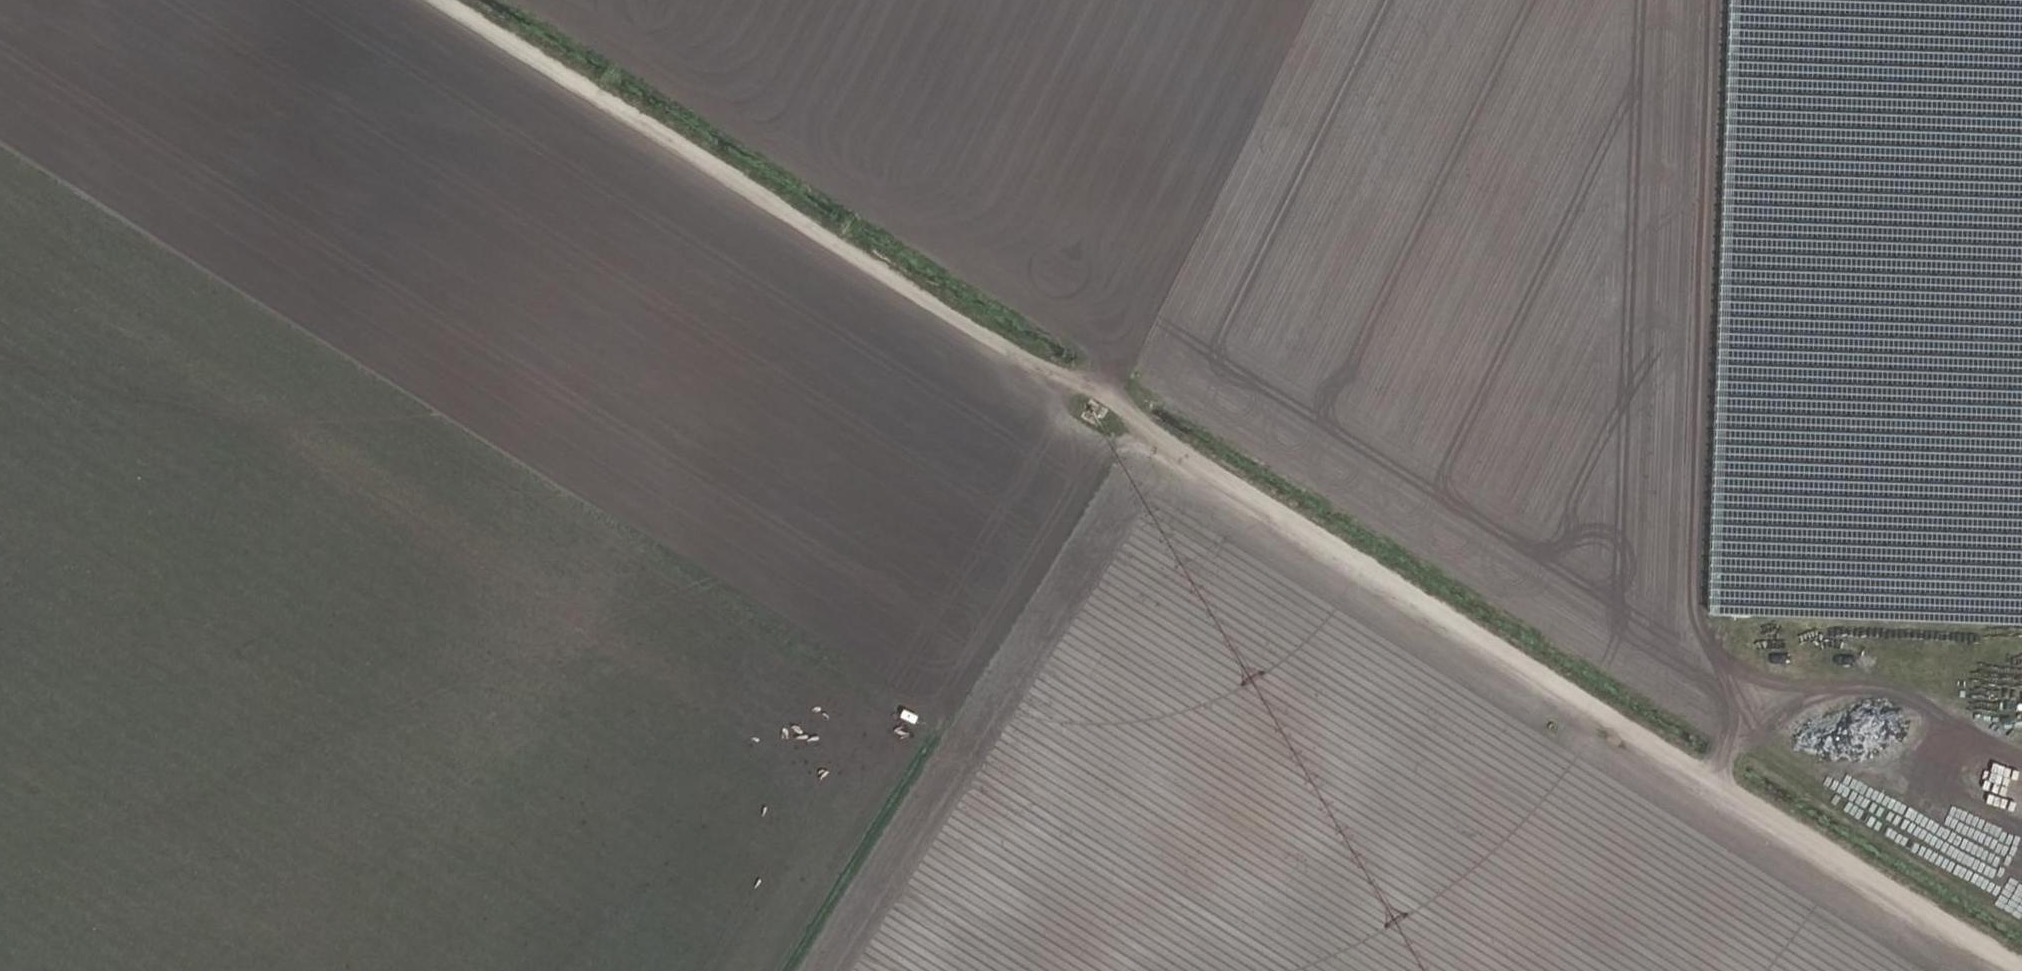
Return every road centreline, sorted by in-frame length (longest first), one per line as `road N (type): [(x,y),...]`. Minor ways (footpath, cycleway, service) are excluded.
road 1 (track): [(2021,970),(1319,544),(1079,425),(822,238),(433,0)]
road 2 (track): [(1709,0),(1692,622),(1723,733),(1723,789)]
road 3 (track): [(1079,425),(996,596),(740,970)]

